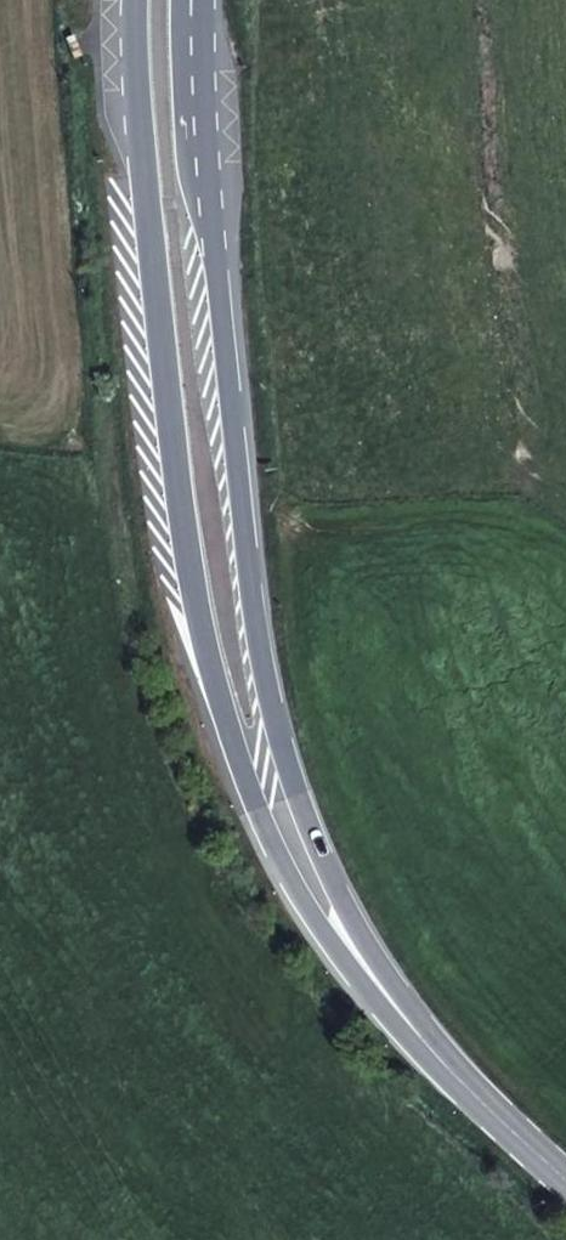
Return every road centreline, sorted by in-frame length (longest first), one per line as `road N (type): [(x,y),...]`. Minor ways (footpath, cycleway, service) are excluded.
road 1 (secondary): [(146,0),(177,511),(219,694),(268,837),(315,921),(444,1068)]
road 2 (secondary): [(444,1068),(325,858),(280,719),(214,265),(198,0)]
road 3 (secondary): [(565,1178),(444,1068)]

